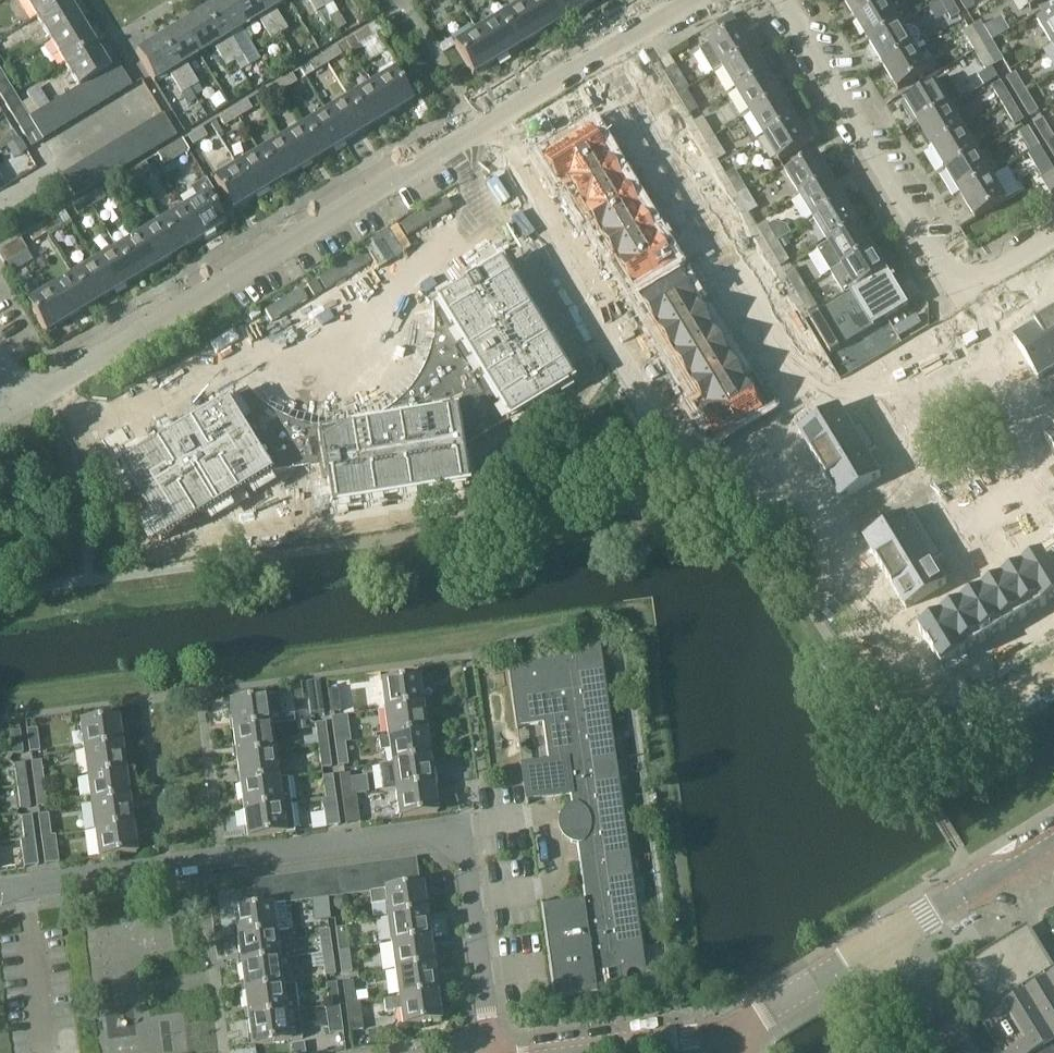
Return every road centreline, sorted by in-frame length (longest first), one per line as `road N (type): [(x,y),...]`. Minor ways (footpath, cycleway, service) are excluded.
road 1 (residential): [(688,0),(26,404)]
road 2 (residential): [(493,1052),(466,854),(440,829),(0,888)]
road 3 (residential): [(789,0),(949,274),(971,291)]
road 4 (residential): [(971,291),(994,332),(990,379),(1053,482)]
road 5 (tertiary): [(885,937),(1053,843)]
road 6 (tertiary): [(739,1026),(885,937)]
road 7 (tertiary): [(571,1052),(739,1026)]
road 8 (residential): [(955,1052),(885,937)]

